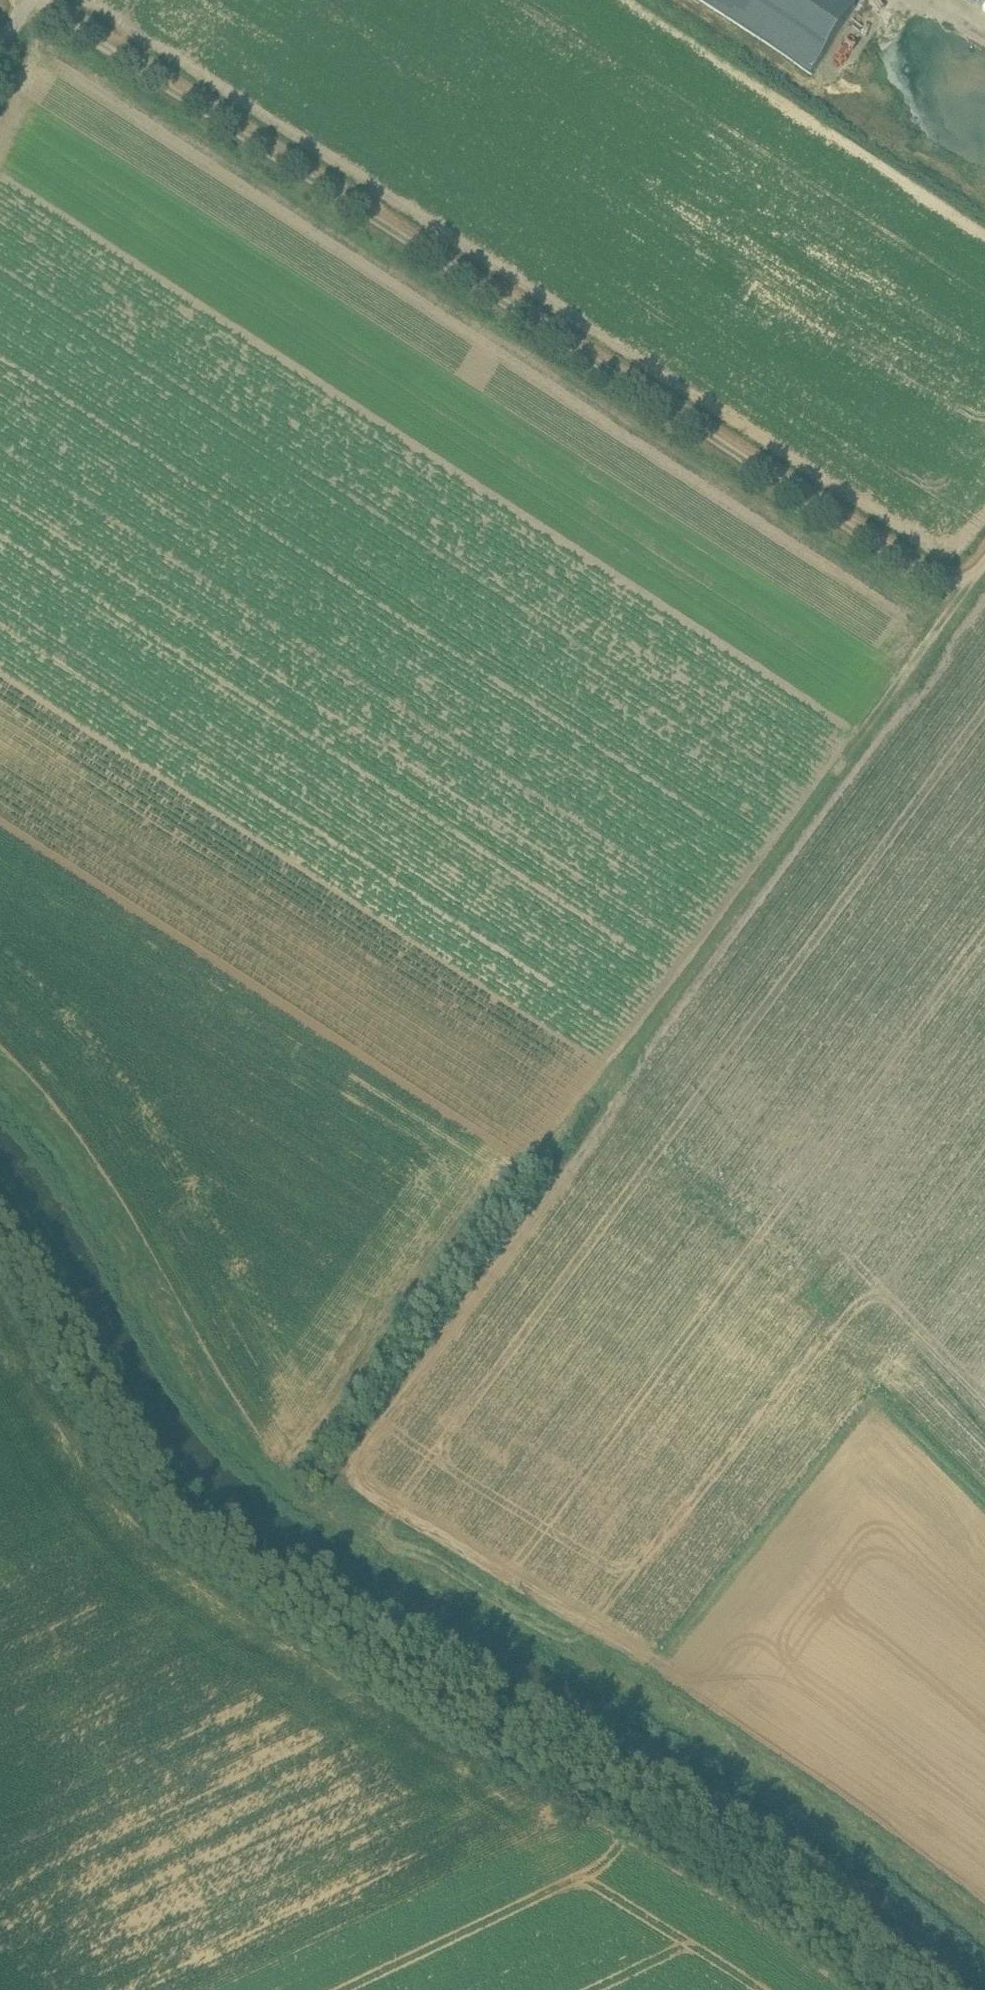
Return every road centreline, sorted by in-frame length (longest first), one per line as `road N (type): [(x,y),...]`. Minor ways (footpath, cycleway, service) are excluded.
road 1 (track): [(984,564),(945,587),(23,0)]

